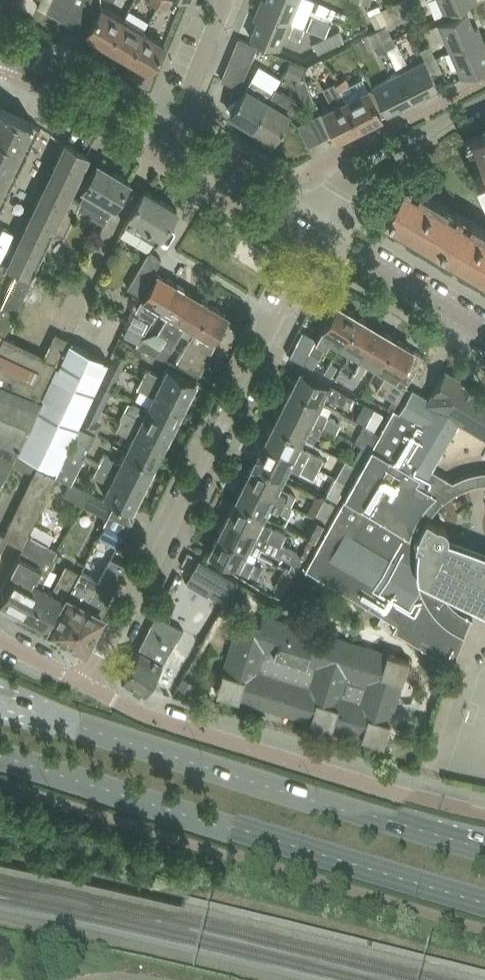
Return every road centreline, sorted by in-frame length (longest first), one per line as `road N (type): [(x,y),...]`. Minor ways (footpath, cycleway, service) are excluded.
road 1 (residential): [(86,684),(324,223)]
road 2 (primary): [(0,746),(484,903)]
road 3 (primary): [(484,850),(0,701)]
road 4 (residential): [(484,814),(147,716),(86,684)]
road 5 (residential): [(324,223),(345,185),(378,155),(484,99)]
road 6 (residential): [(484,325),(324,223)]
road 7 (residential): [(168,131),(7,47)]
road 8 (residential): [(324,223),(168,131)]
road 9 (residential): [(168,131),(224,0)]

